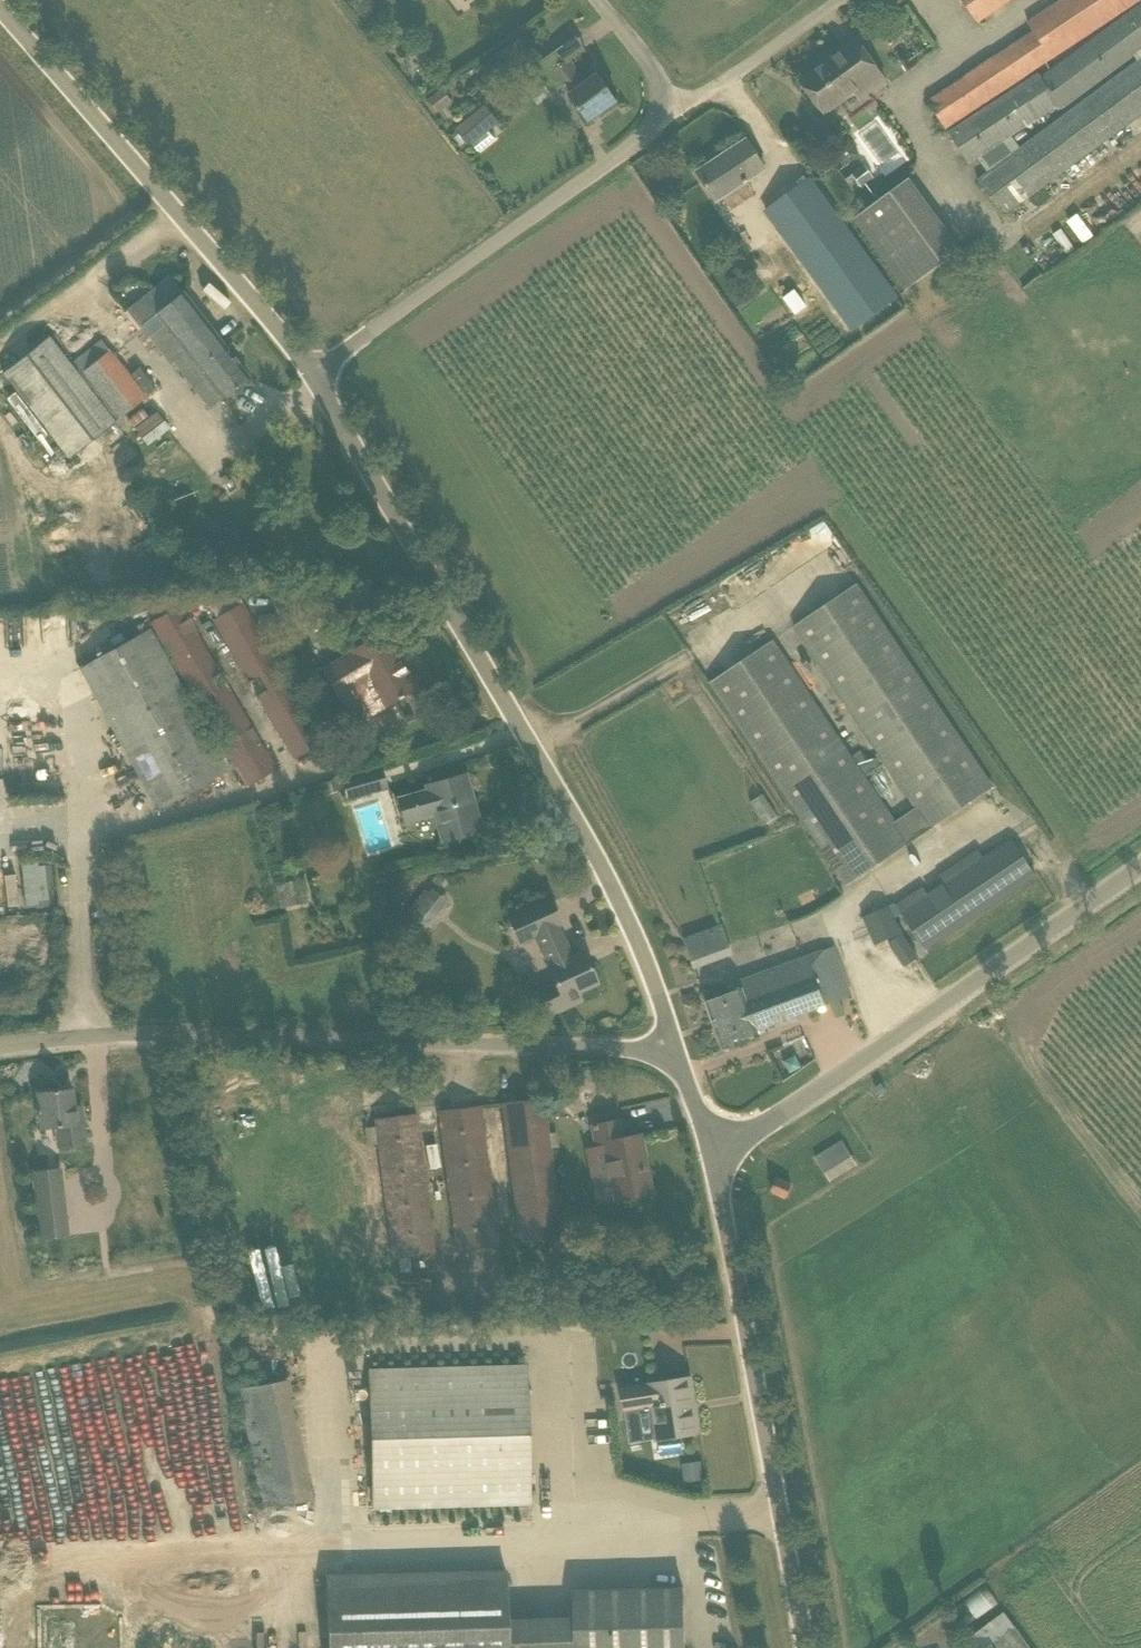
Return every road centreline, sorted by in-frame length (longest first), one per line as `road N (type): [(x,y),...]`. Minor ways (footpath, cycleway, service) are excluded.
road 1 (unclassified): [(675,1041),(595,853),(311,377)]
road 2 (unclassified): [(0,1046),(161,1033),(641,1051),(675,1041)]
road 3 (unclassified): [(311,377),(651,125),(657,95),(651,76),(592,0)]
road 4 (unclassified): [(711,1151),(751,1133),(1140,867)]
road 5 (unclassified): [(804,1647),(711,1151)]
road 6 (unclassified): [(311,377),(0,20)]

